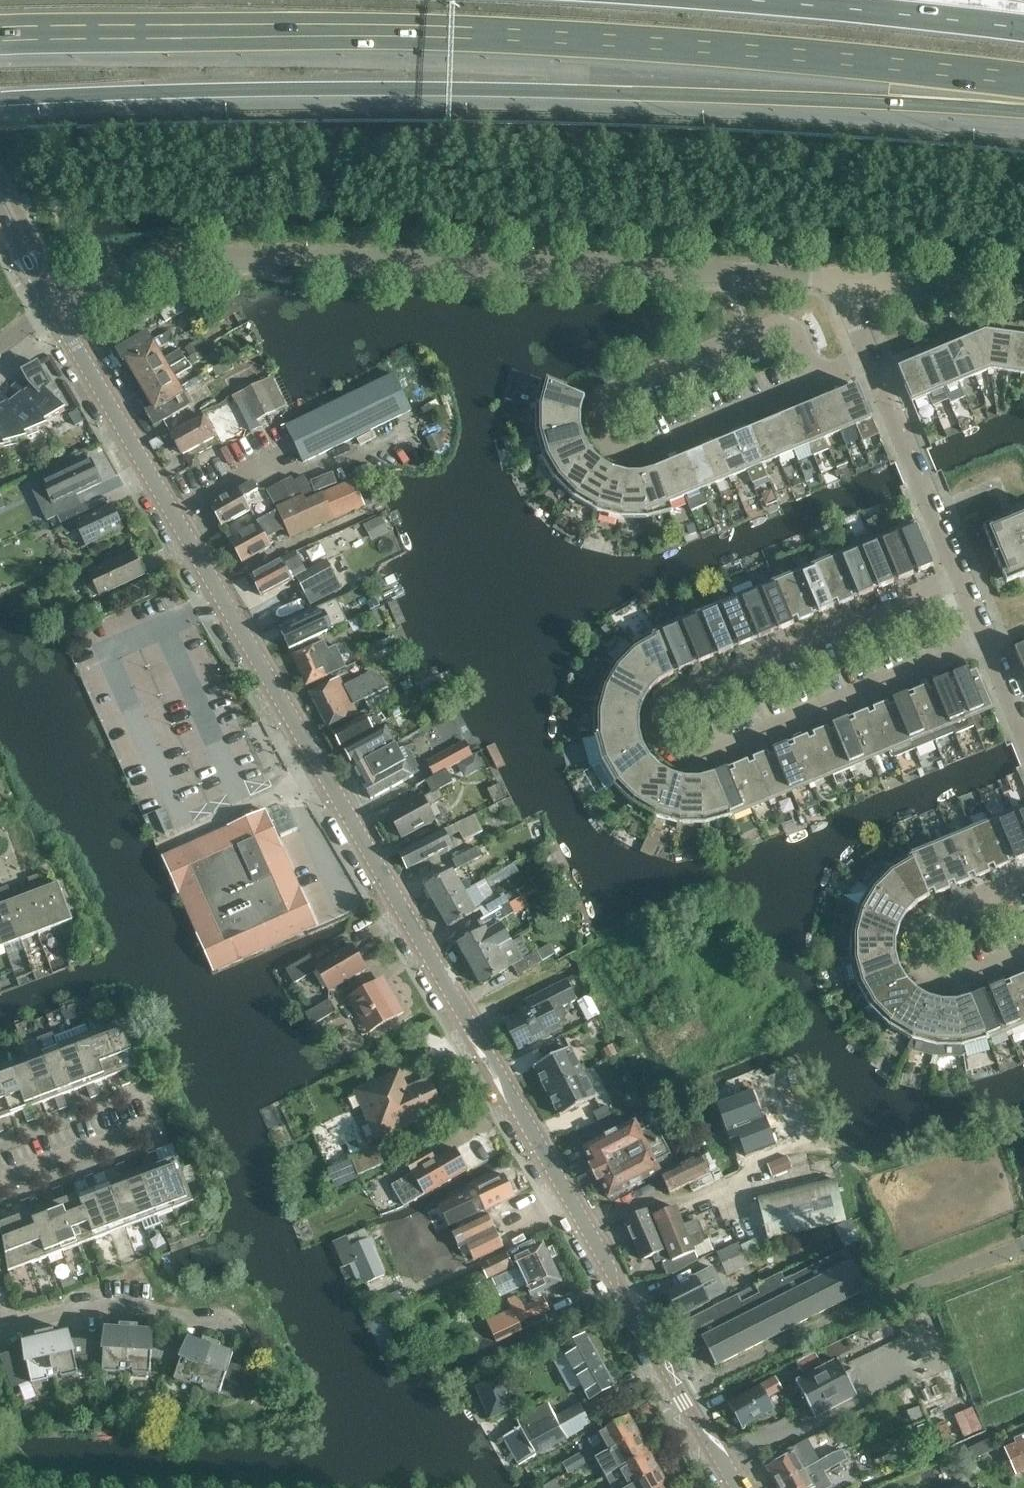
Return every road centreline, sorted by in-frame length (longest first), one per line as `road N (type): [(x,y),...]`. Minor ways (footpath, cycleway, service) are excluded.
road 1 (tertiary): [(738,1487),(53,309)]
road 2 (motorway): [(0,35),(490,37),(1023,84)]
road 3 (motorway): [(0,99),(290,84),(536,86),(1023,106)]
road 4 (residential): [(853,279),(203,259),(136,270),(53,309)]
road 5 (residential): [(958,578),(673,698),(660,716),(661,737),(675,753),(701,758),(985,641)]
road 6 (residential): [(613,394),(602,412),(603,433),(616,448),(637,454),(816,382)]
road 7 (motorway): [(1023,28),(754,0)]
road 8 (residential): [(1023,953),(951,981),(924,969),(916,951),(928,922),(1023,880)]
road 9 (residential): [(816,382),(797,336),(781,326),(613,394)]
road 10 (residential): [(0,1324),(72,1309),(148,1309),(237,1330)]
road 11 (residential): [(958,578),(867,360)]
road 12 (residential): [(1023,296),(853,279)]
road 13 (residential): [(0,1185),(152,1124)]

